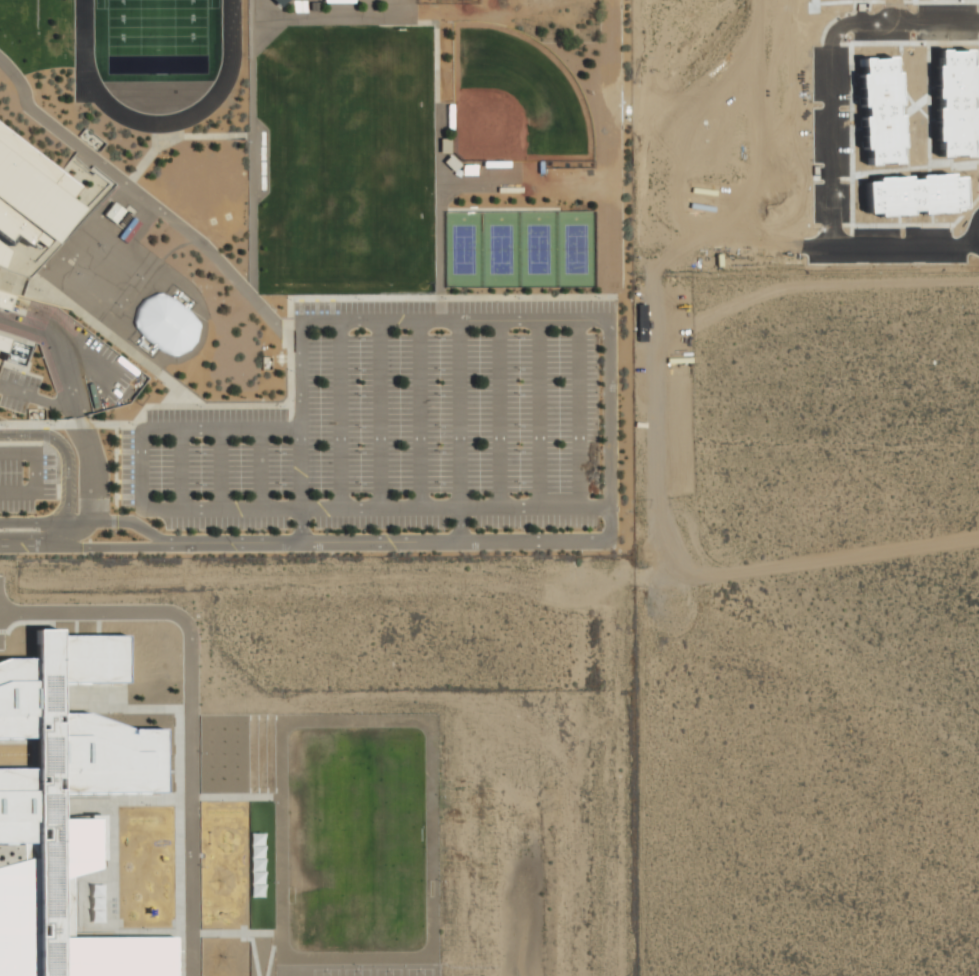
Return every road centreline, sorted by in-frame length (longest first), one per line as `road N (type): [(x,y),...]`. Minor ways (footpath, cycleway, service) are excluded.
road 1 (residential): [(169,544),(609,540)]

